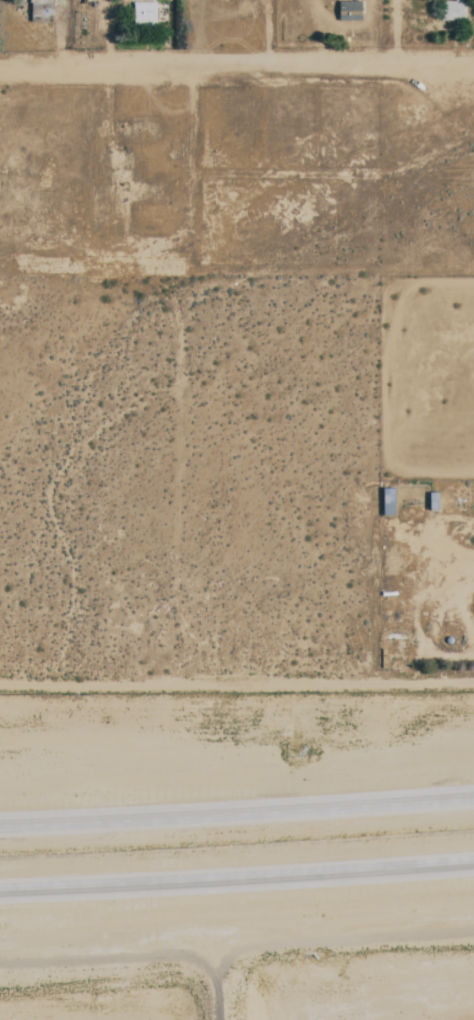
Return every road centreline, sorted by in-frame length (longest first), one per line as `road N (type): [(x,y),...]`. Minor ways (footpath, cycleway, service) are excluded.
road 1 (motorway): [(0,891),(473,861)]
road 2 (motorway): [(473,798),(0,826)]
road 3 (track): [(0,682),(473,682)]
road 4 (track): [(473,67),(0,67)]

